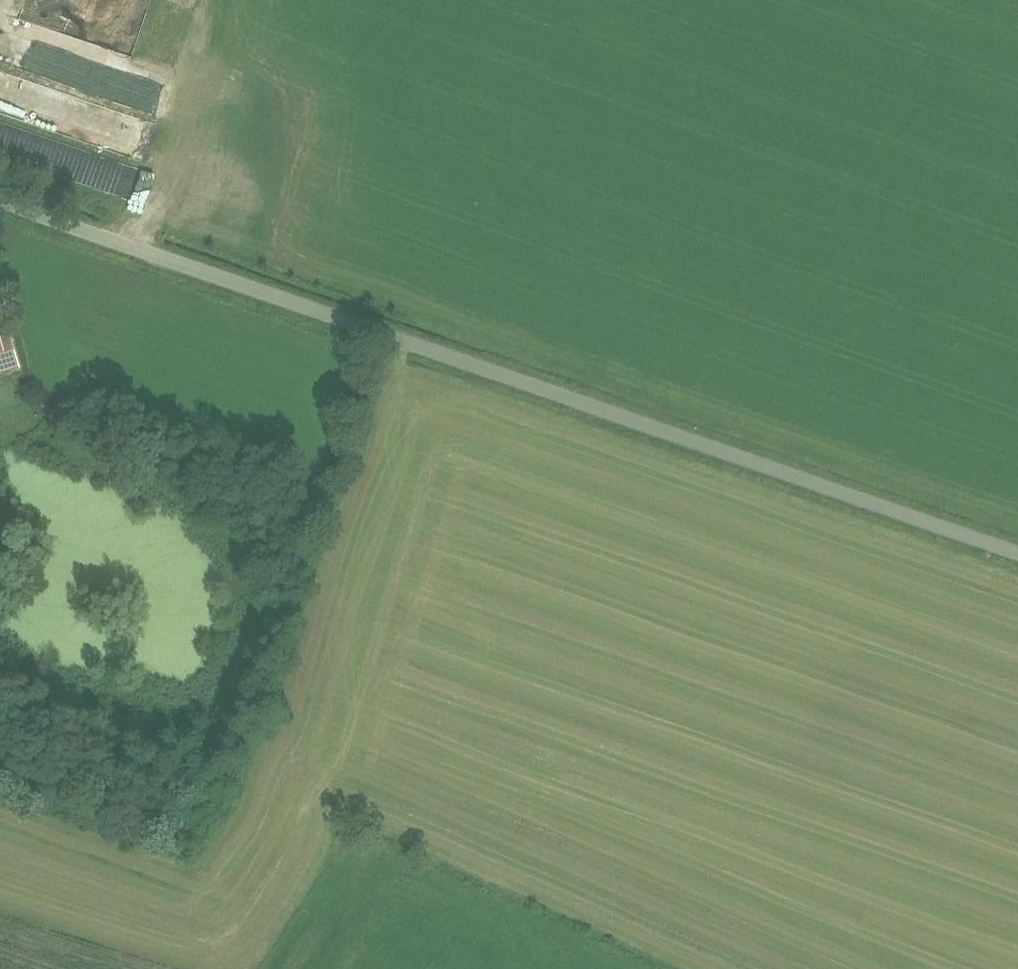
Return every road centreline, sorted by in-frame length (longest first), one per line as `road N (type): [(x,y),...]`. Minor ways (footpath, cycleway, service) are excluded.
road 1 (unclassified): [(1017,553),(0,203)]

